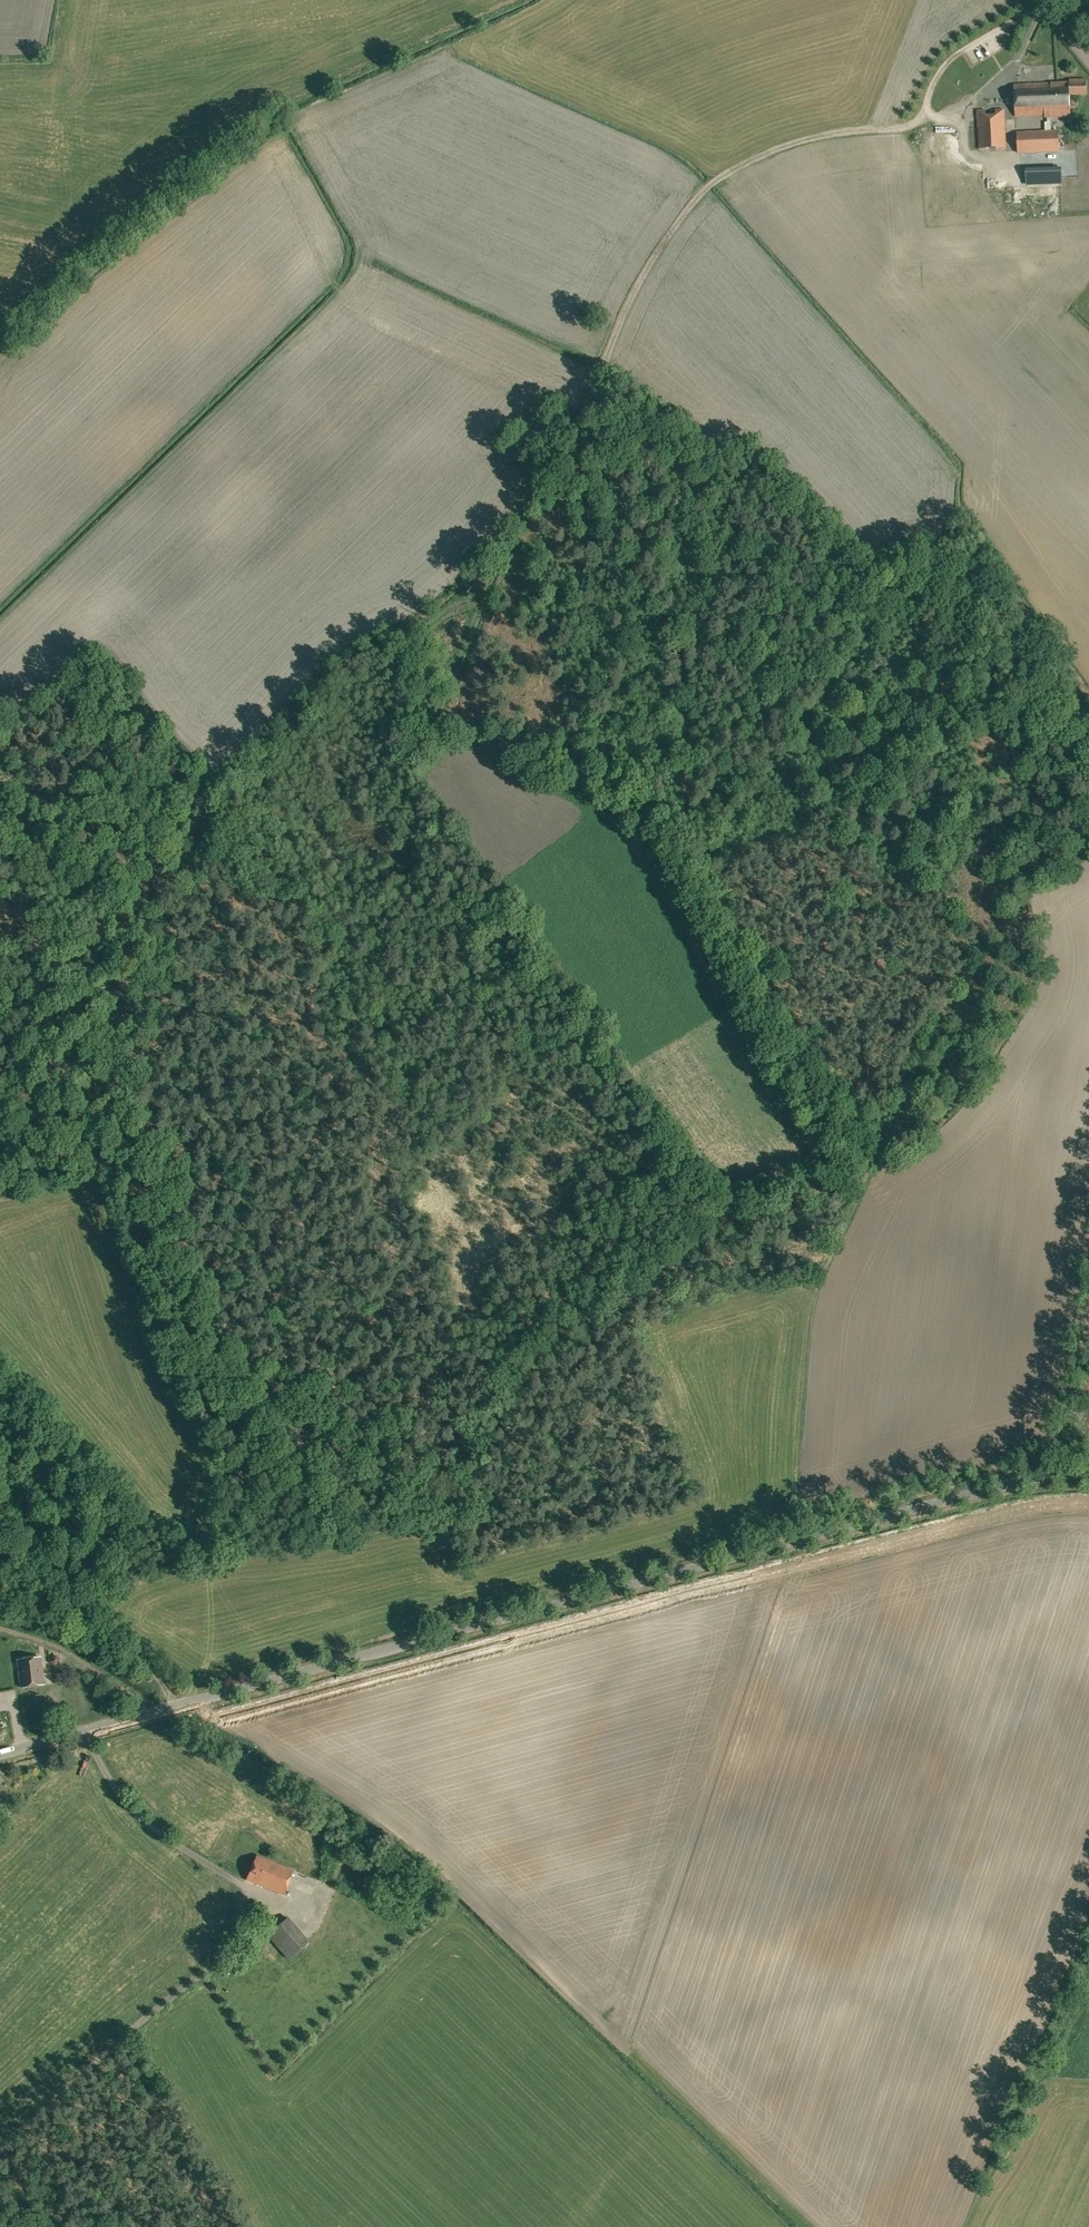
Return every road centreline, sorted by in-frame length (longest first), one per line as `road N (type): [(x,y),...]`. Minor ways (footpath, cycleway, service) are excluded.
road 1 (tertiary): [(0,1754),(949,1501),(1088,1474)]

